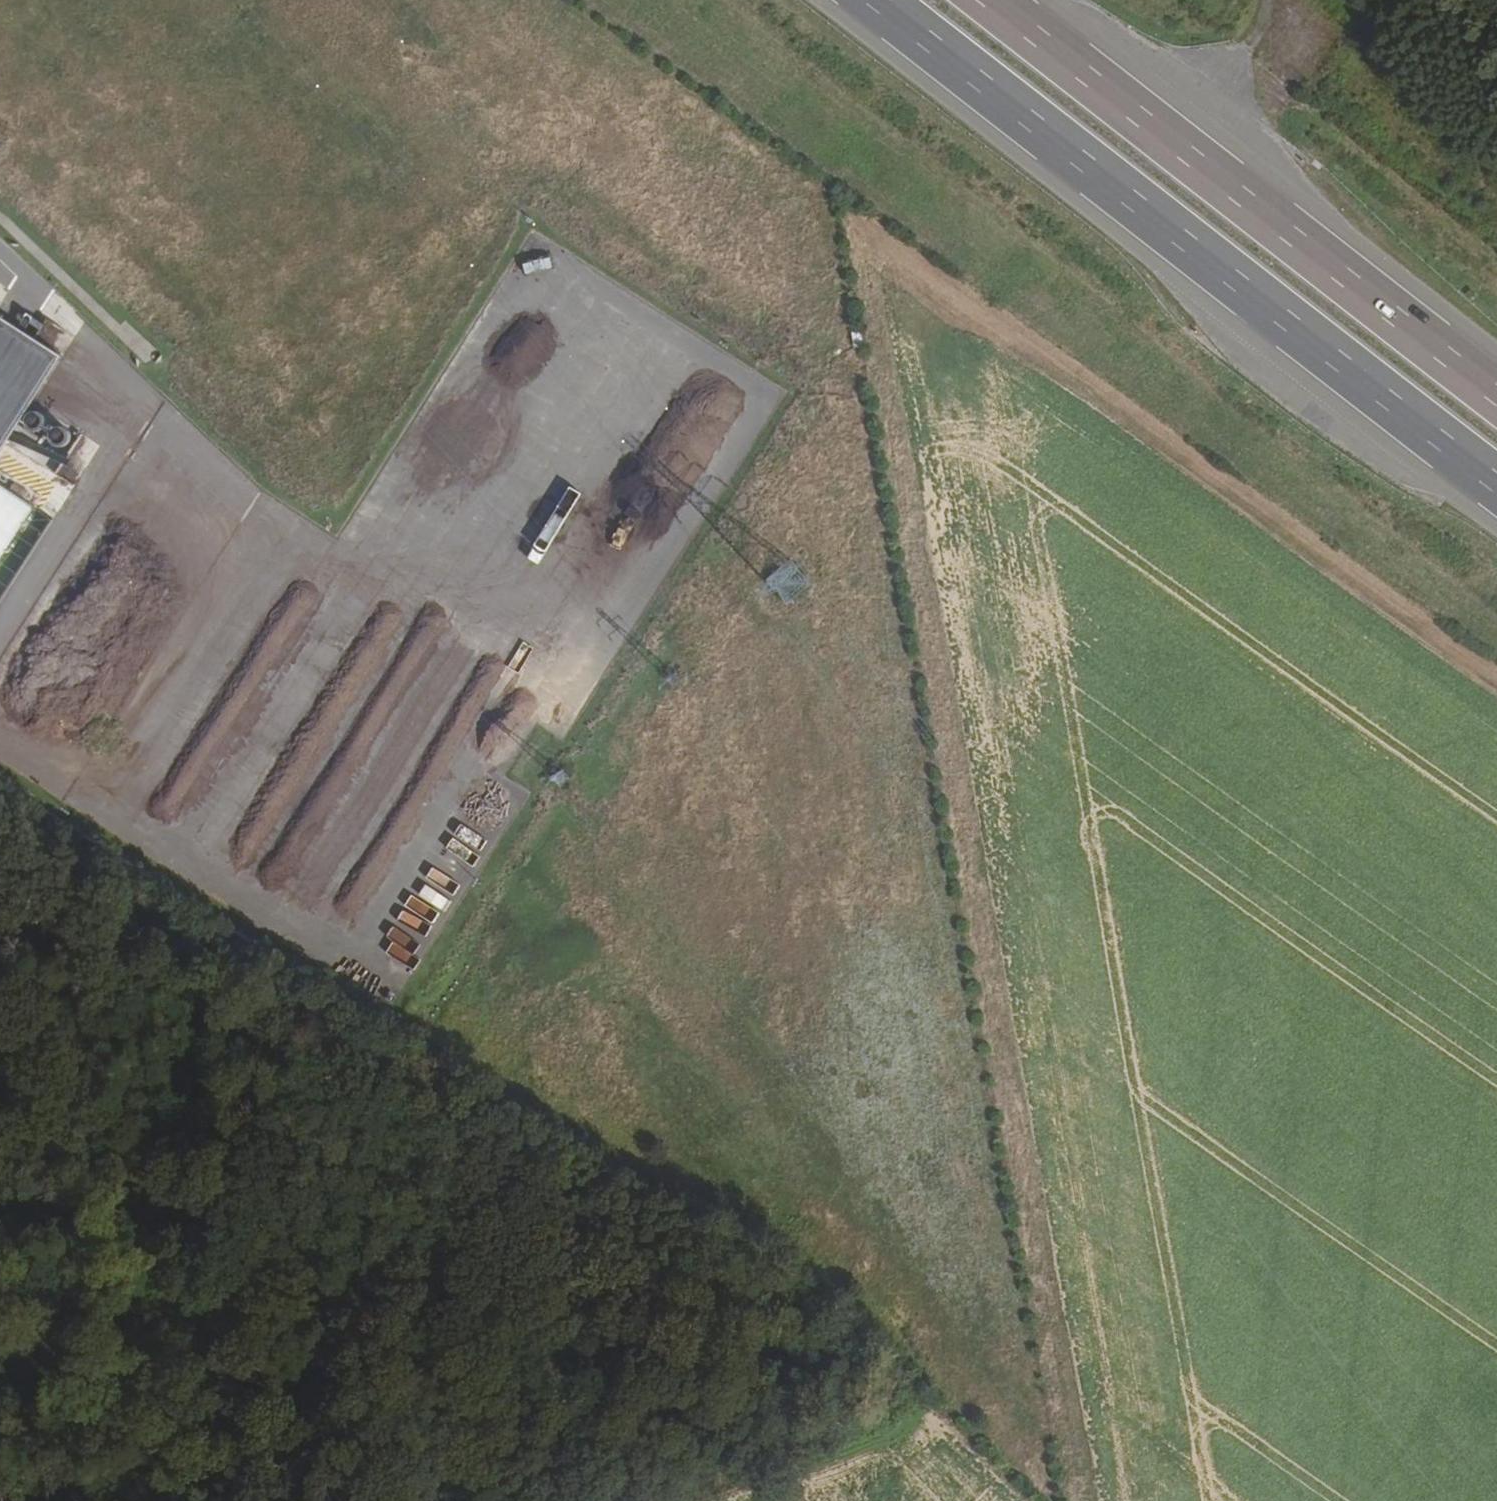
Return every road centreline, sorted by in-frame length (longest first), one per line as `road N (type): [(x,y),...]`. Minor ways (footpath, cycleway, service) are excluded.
road 1 (motorway): [(874,0),(1496,484)]
road 2 (motorway): [(1496,394),(990,0)]

